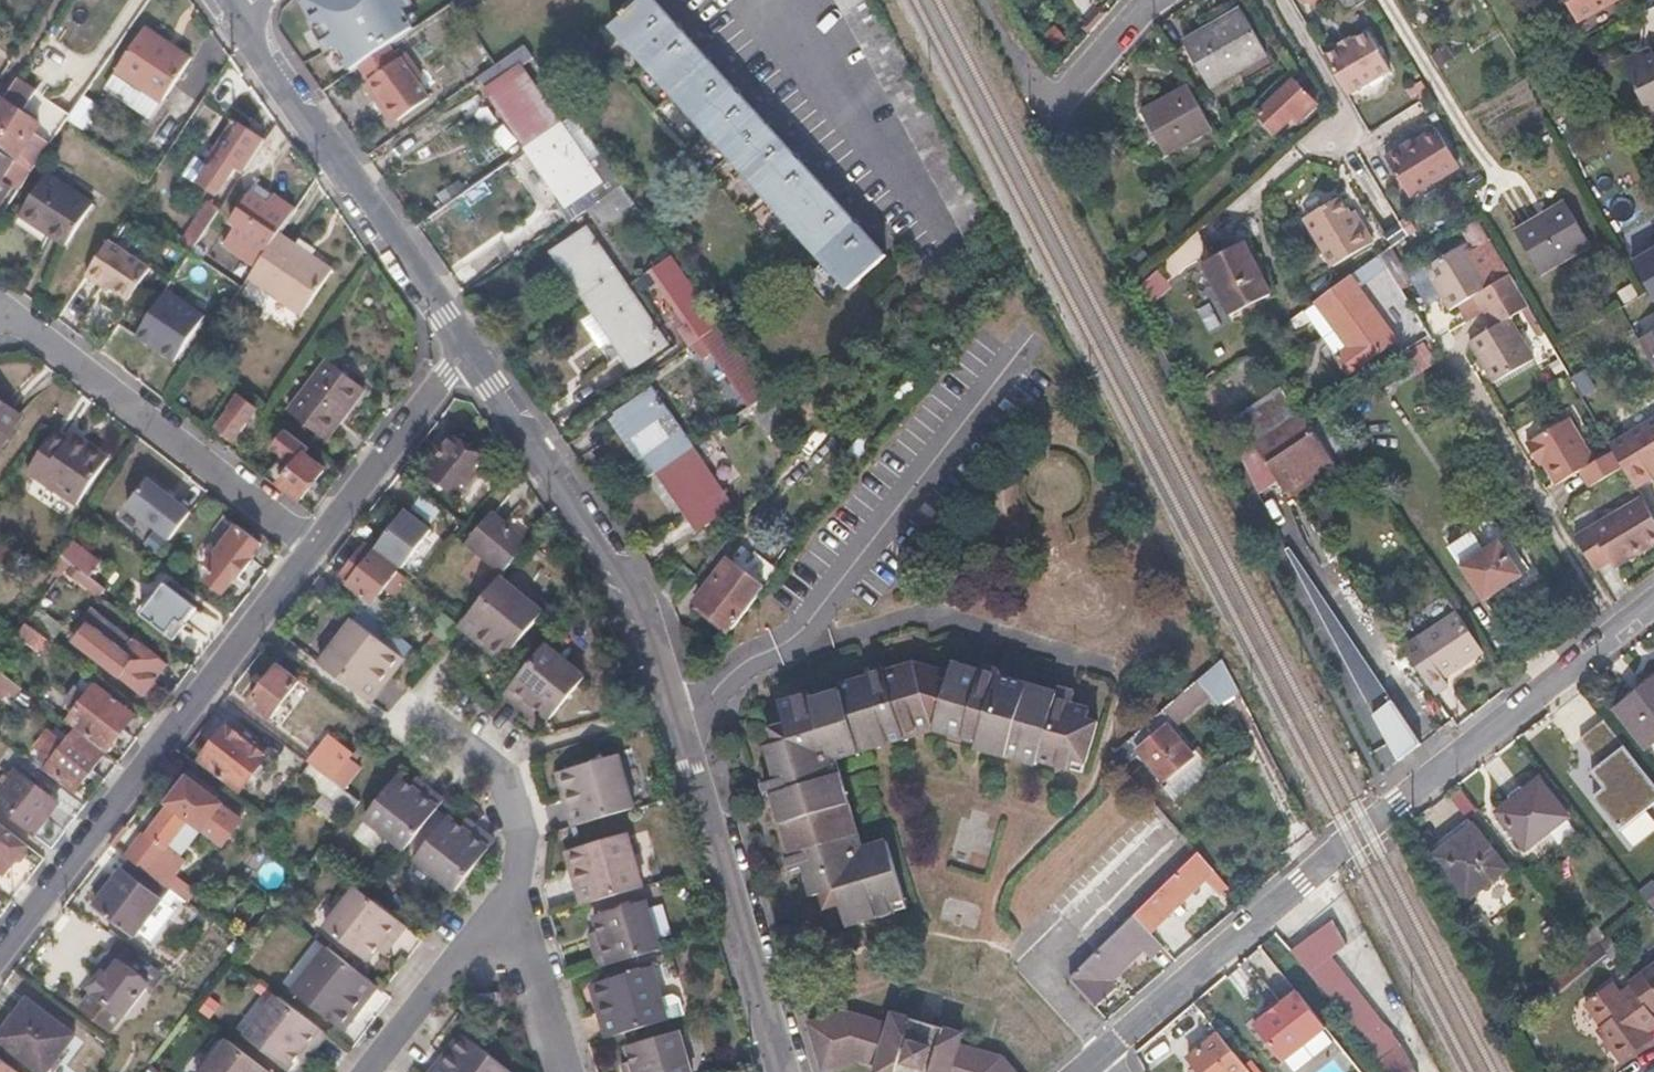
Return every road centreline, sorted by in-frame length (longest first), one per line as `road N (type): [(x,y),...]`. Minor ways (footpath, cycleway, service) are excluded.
road 1 (residential): [(1653,602),(1349,838),(1102,1055)]
road 2 (residential): [(0,950),(312,547)]
road 3 (residential): [(678,709),(642,598),(469,354)]
road 4 (residential): [(775,661),(1025,334)]
road 5 (residential): [(469,354),(238,15)]
road 6 (residential): [(312,547),(0,316)]
road 7 (residential): [(786,1071),(678,709)]
road 8 (residential): [(775,661),(926,609),(1114,650)]
road 9 (residential): [(353,1071),(512,876)]
road 10 (residential): [(312,547),(469,354)]
road 11 (residential): [(569,1071),(512,876)]
road 12 (residential): [(512,876),(520,834),(505,778),(426,720)]
road 13 (residential): [(1145,0),(1039,133)]

